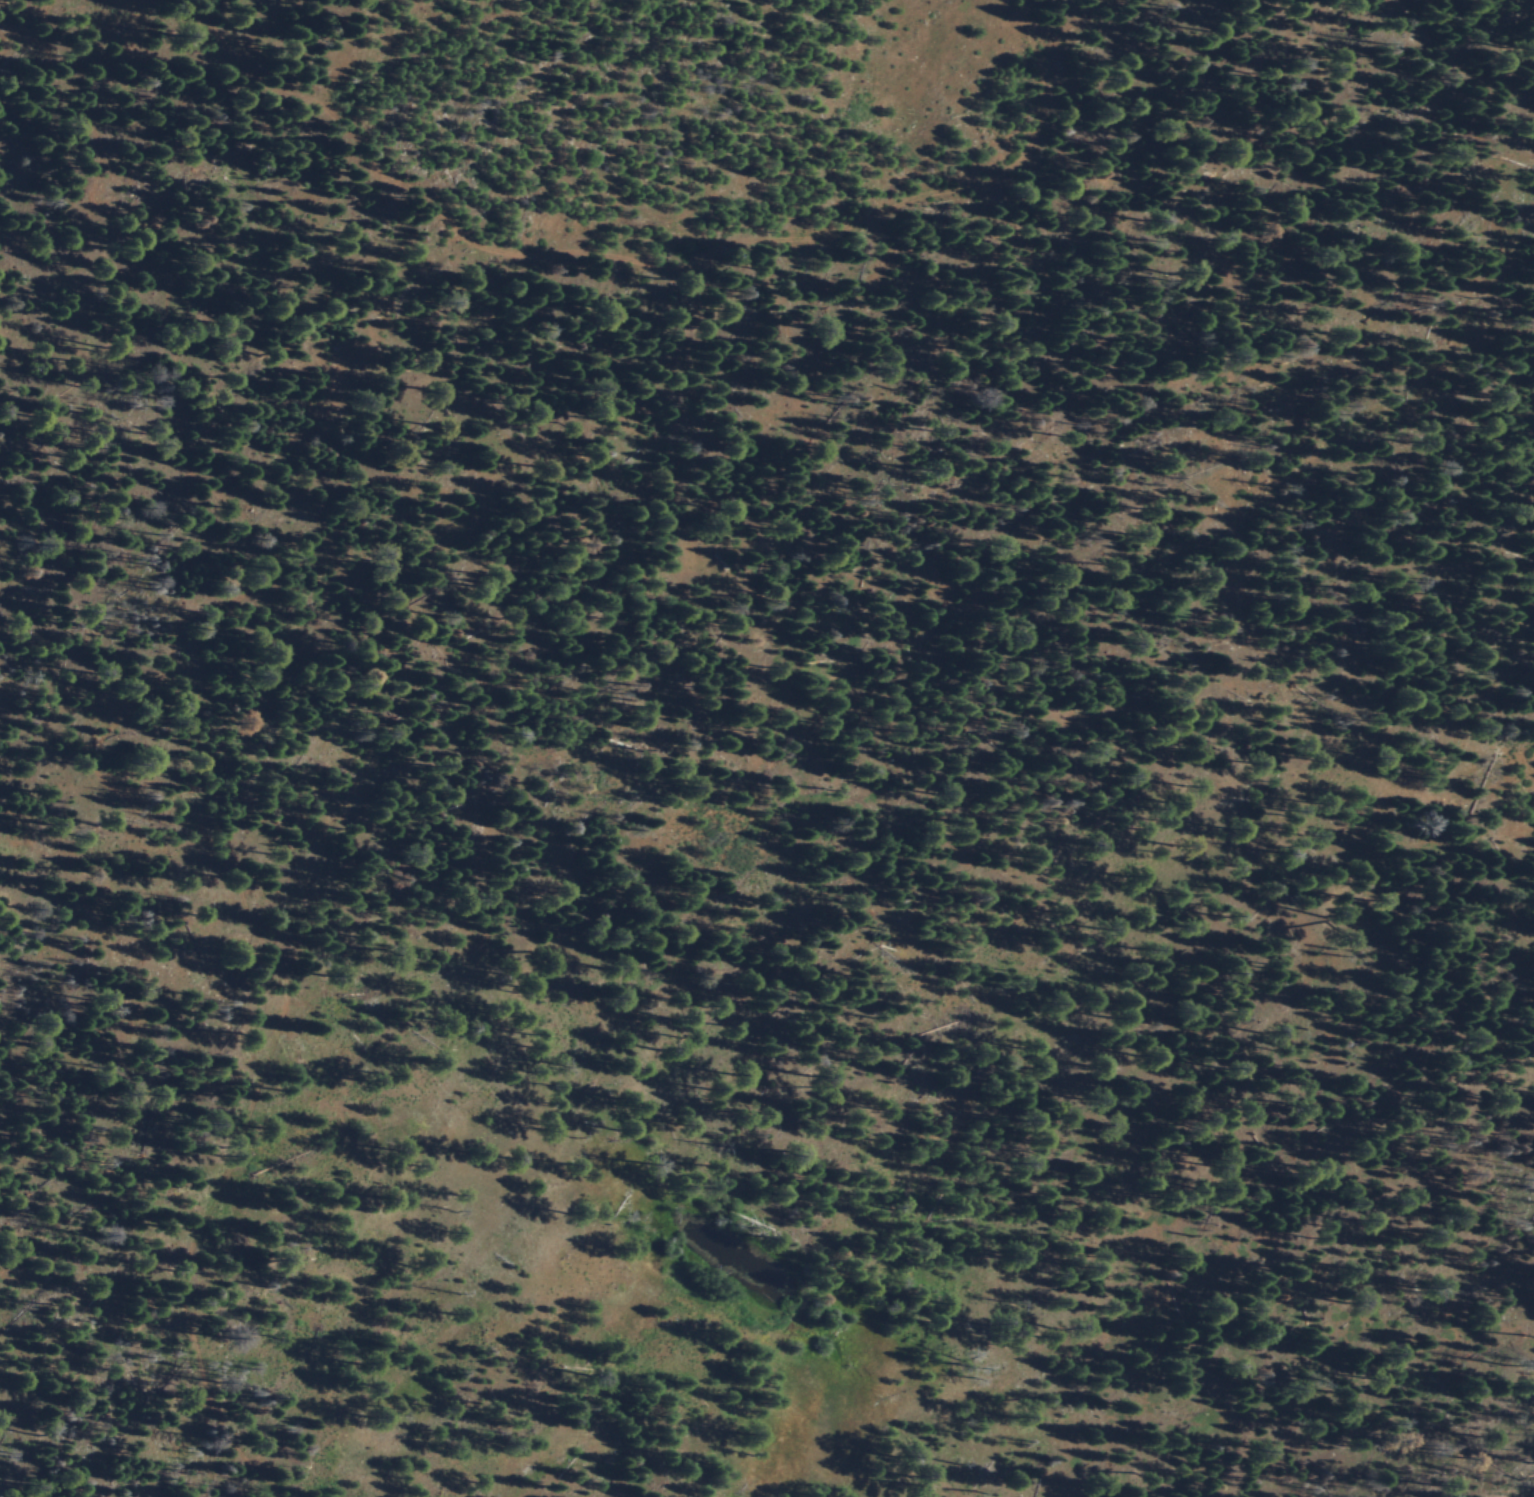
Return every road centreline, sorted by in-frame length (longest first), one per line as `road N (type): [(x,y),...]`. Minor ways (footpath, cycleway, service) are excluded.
road 1 (track): [(875,0),(877,113),(893,150),(649,198),(535,197),(442,222),(411,255),(347,361),(304,491),(326,549),(399,651),(418,736),(376,999),(376,1052),(401,1141),(393,1211),(332,1279),(311,1351),(319,1496)]
road 2 (track): [(418,736),(564,603),(672,613),(745,656),(755,682),(828,715),(859,750),(860,867),(873,914),(958,967),(1043,1053),(1185,1167)]
road 3 (track): [(893,150),(897,212),(1048,349),(1144,374),(1220,380),(1273,371),(1316,335),(1372,330),(1403,290),(1471,290),(1521,321),(1533,340)]
road 4 (track): [(1533,597),(1499,627),(1483,730)]

